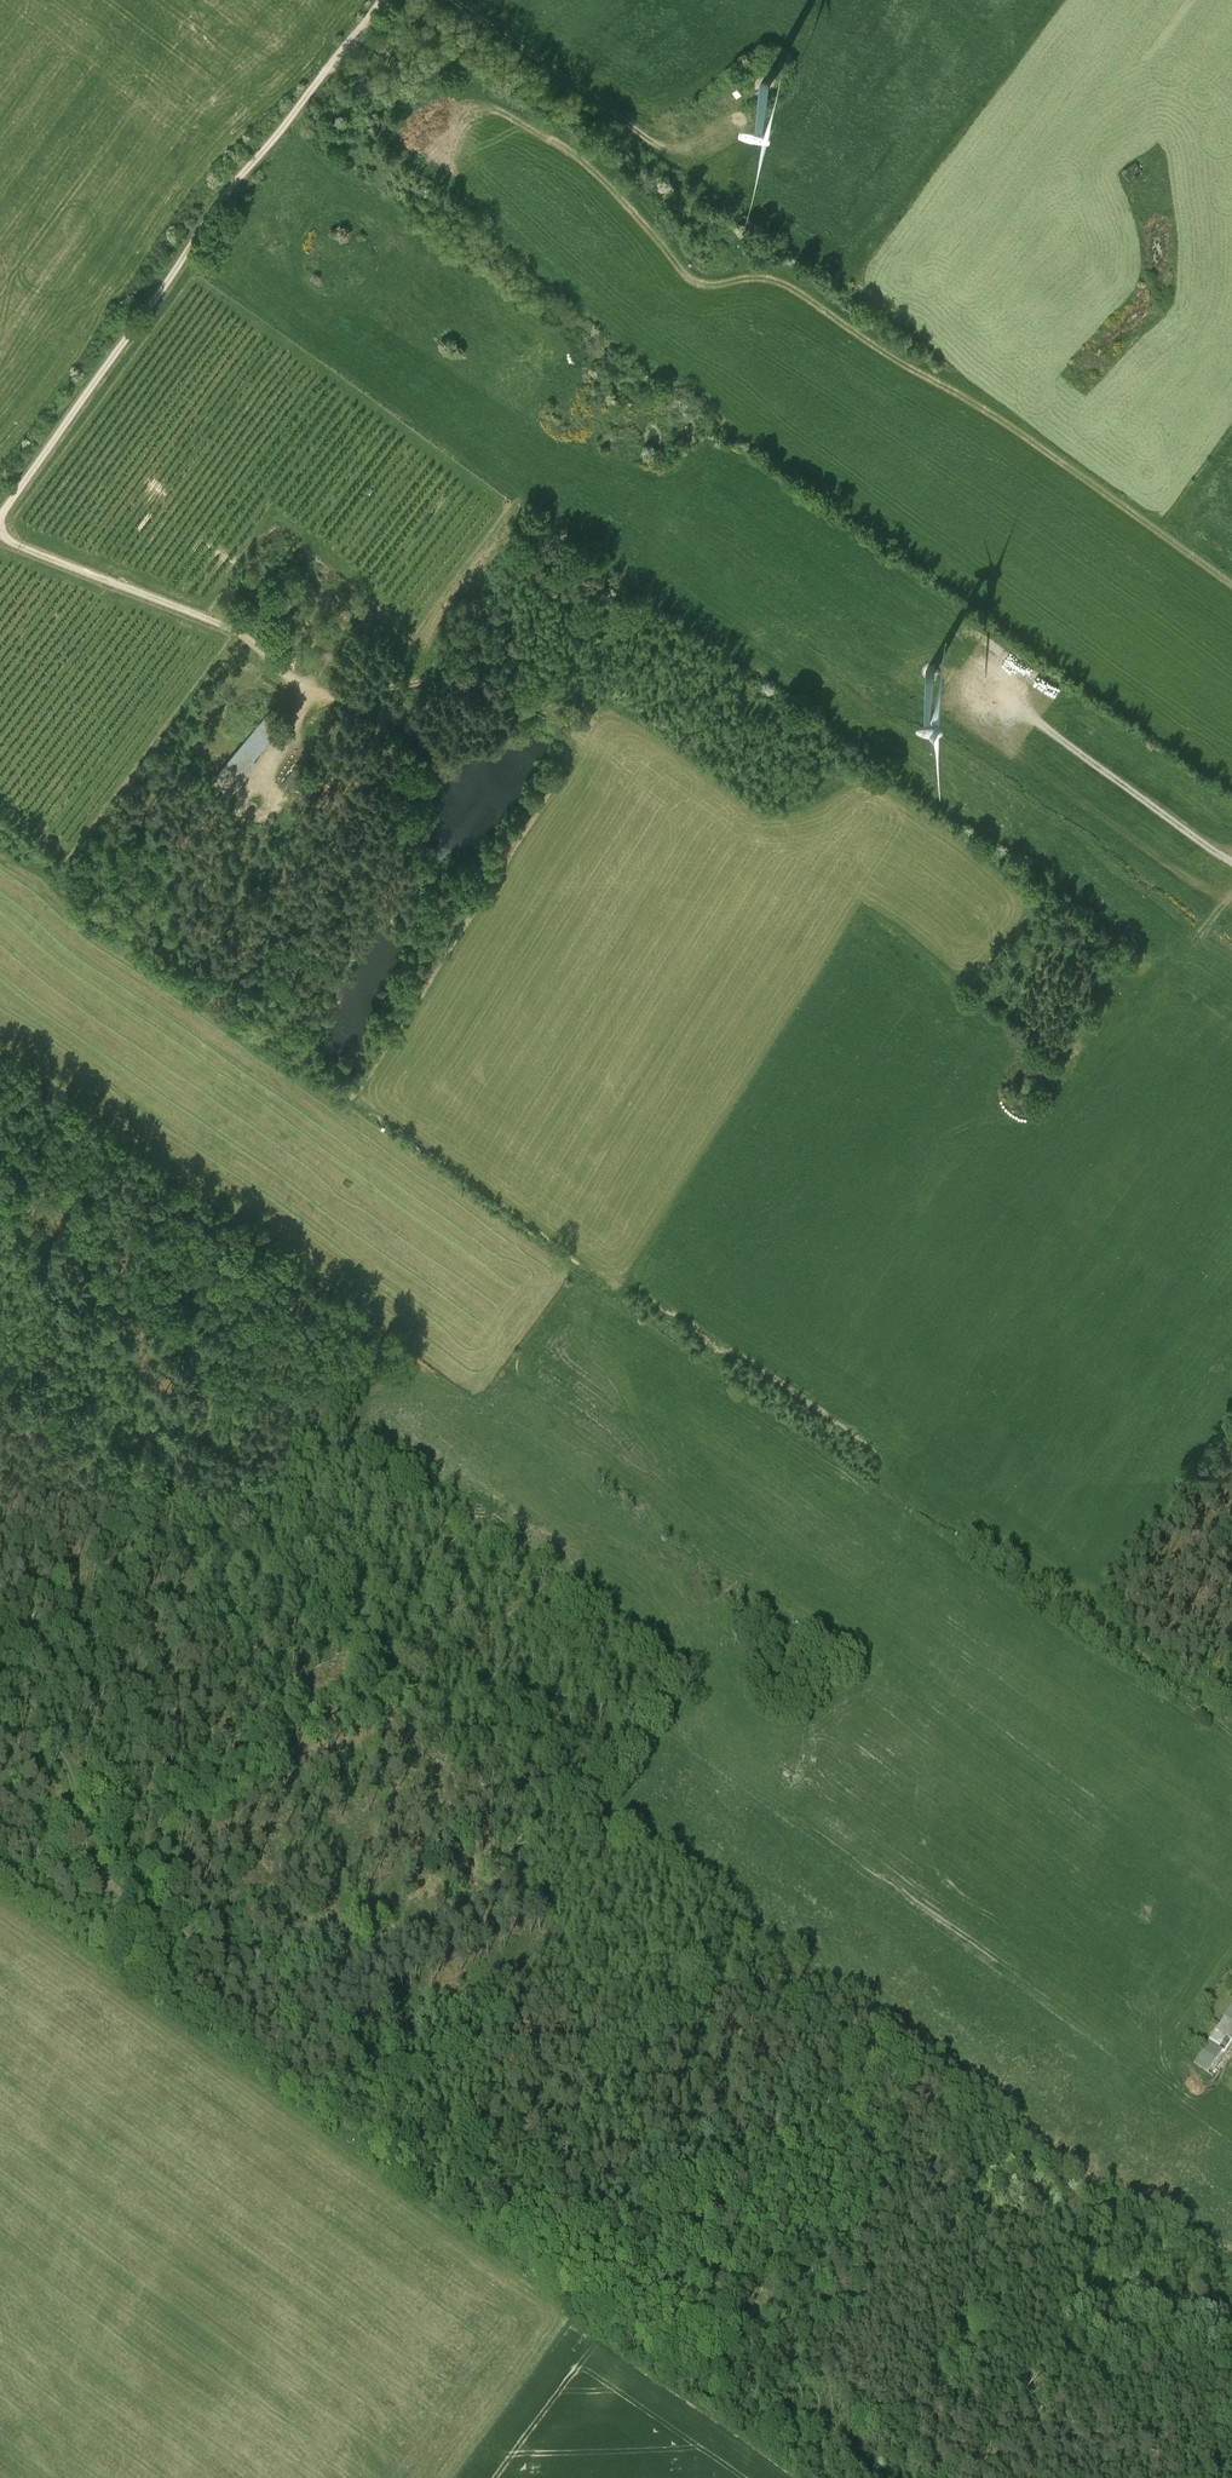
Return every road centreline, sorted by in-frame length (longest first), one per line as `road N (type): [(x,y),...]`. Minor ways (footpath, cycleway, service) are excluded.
road 1 (track): [(1231,1742),(438,1170)]
road 2 (track): [(0,538),(210,616),(292,679),(335,697),(379,698),(440,682),(567,722),(602,725),(635,739),(783,844)]
road 3 (track): [(386,0),(221,197),(0,515)]
road 4 (track): [(455,0),(643,141),(681,145),(726,112)]
road 5 (track): [(1231,899),(994,739)]

